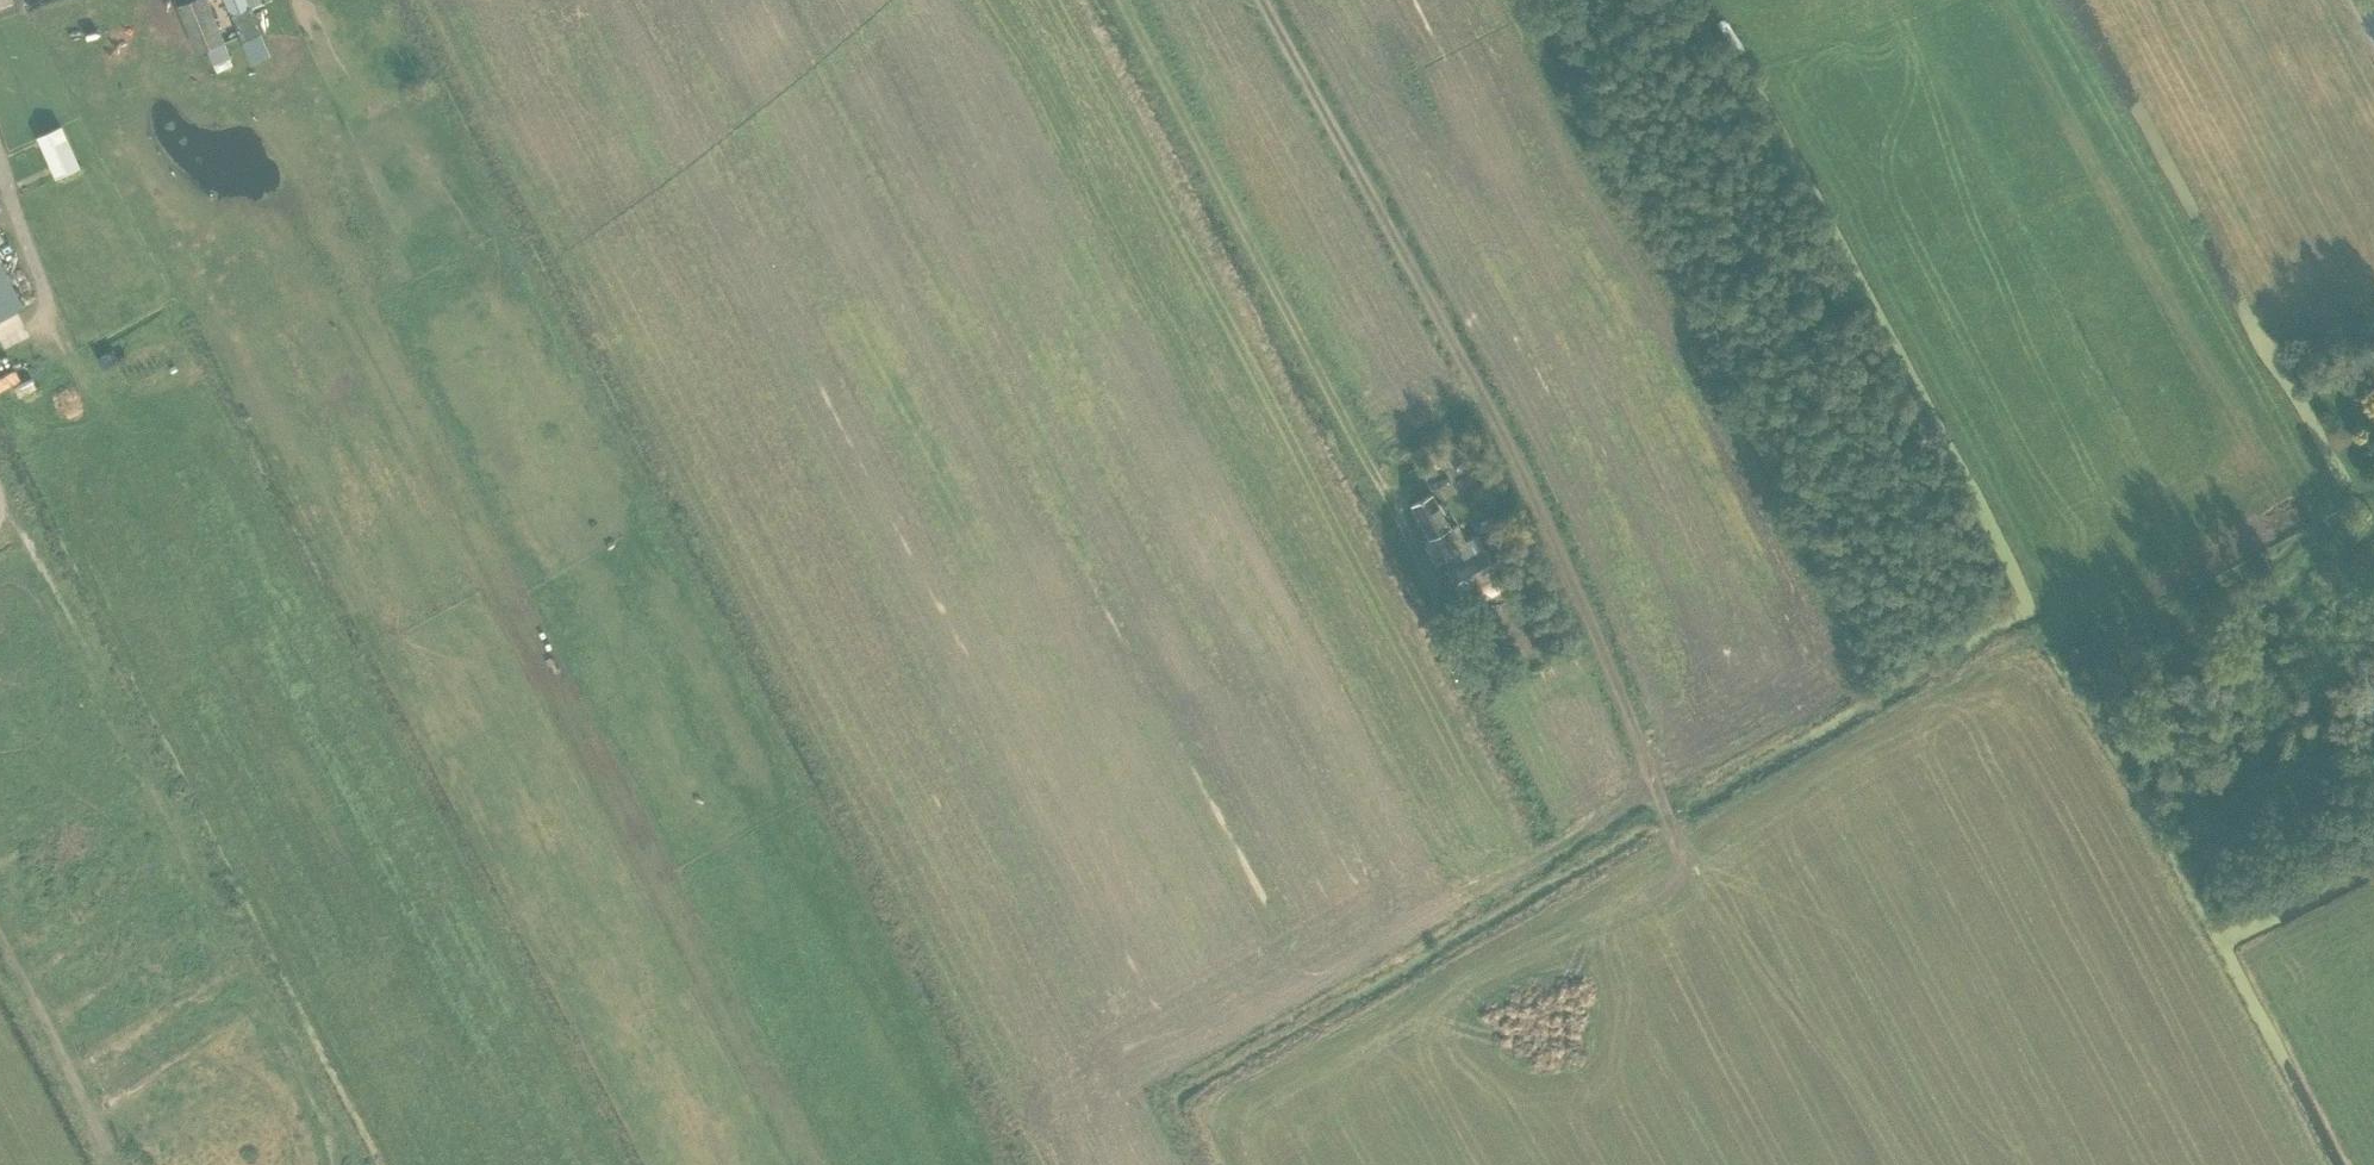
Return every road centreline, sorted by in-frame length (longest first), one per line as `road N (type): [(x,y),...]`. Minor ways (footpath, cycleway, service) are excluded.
road 1 (track): [(1266,0),(1586,604),(1671,824)]
road 2 (track): [(1125,0),(1401,517)]

